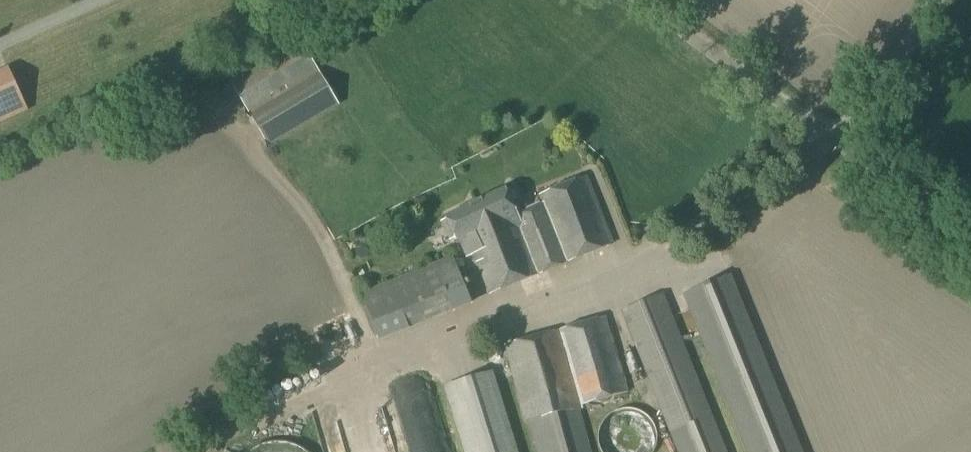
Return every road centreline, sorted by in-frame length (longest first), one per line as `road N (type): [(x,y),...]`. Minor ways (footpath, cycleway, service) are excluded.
road 1 (unclassified): [(839,141),(638,0)]
road 2 (unclassified): [(839,141),(933,0)]
road 3 (unclassified): [(970,246),(839,141)]

